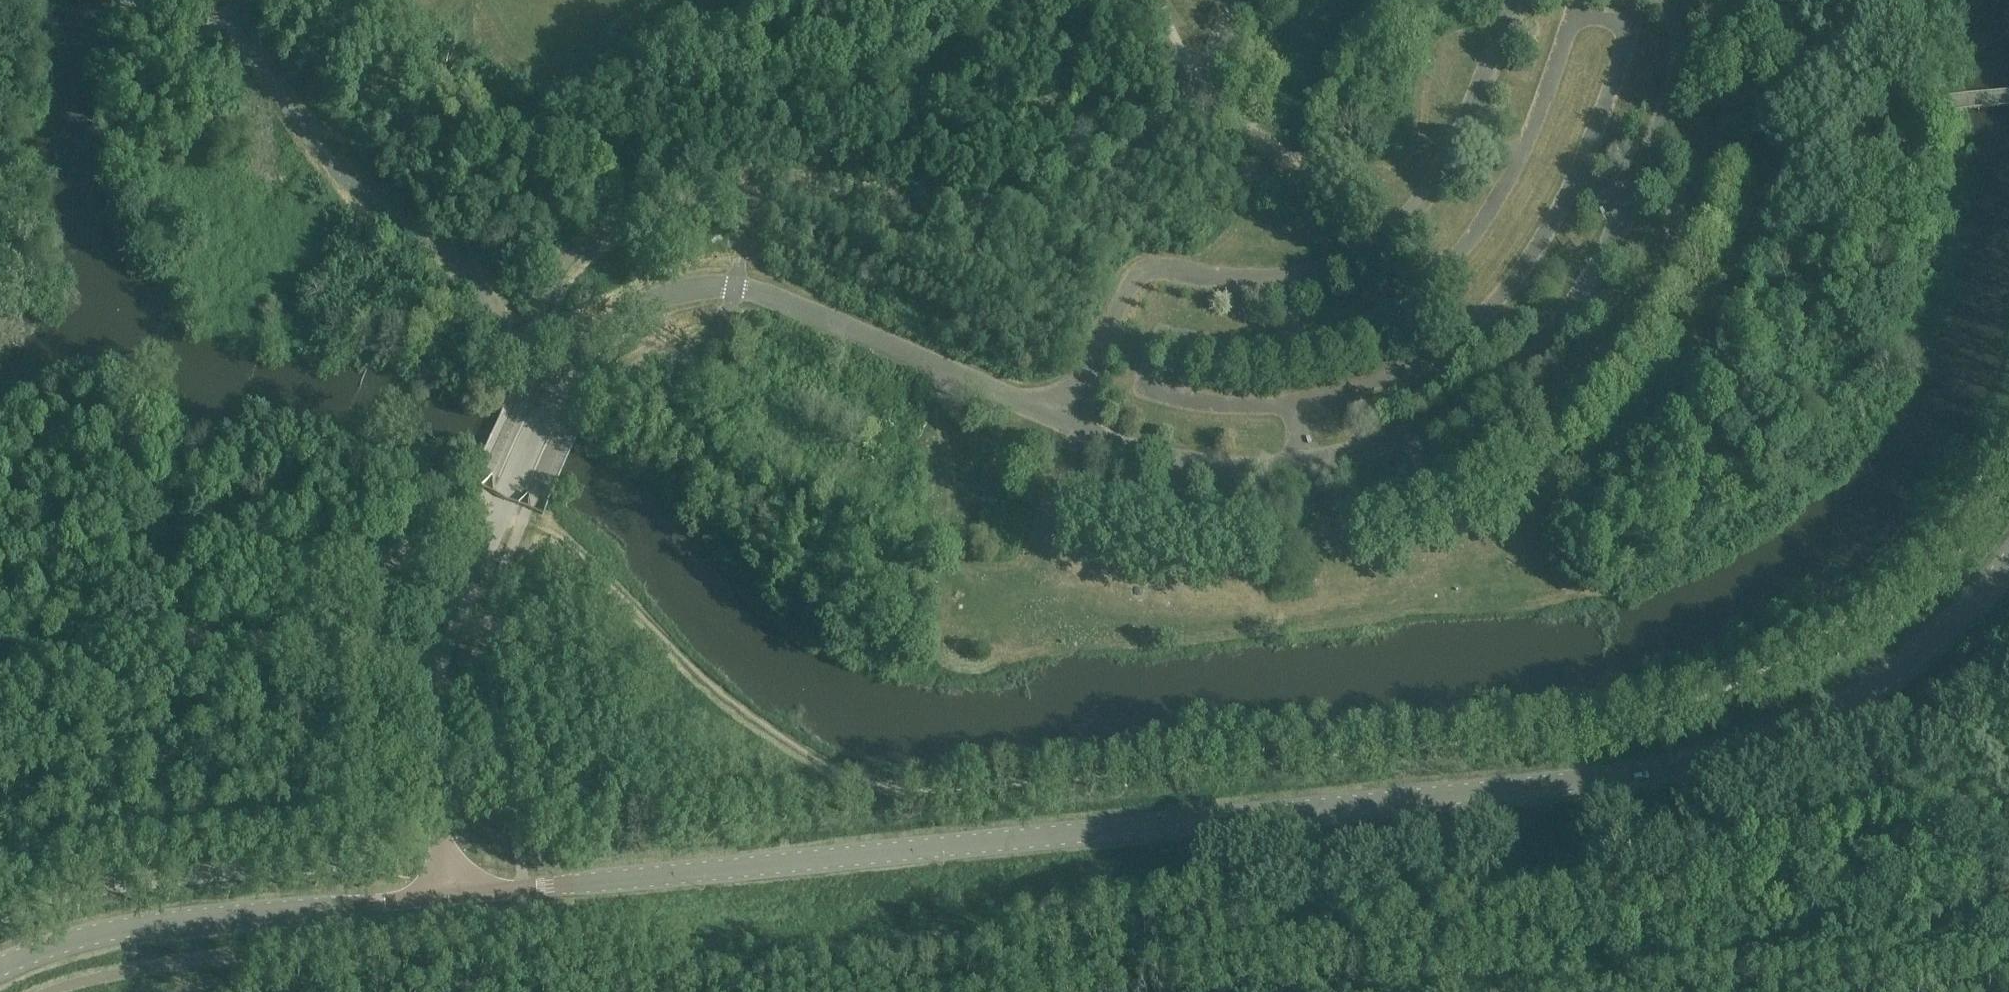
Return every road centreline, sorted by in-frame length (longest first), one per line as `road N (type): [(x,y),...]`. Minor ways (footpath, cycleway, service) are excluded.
road 1 (tertiary): [(447,897),(1629,774),(1811,721),(1879,685),(1936,640),(2008,563)]
road 2 (unclassified): [(447,897),(430,681),(300,643),(173,633),(0,676)]
road 3 (tertiary): [(0,969),(68,939),(447,897)]

